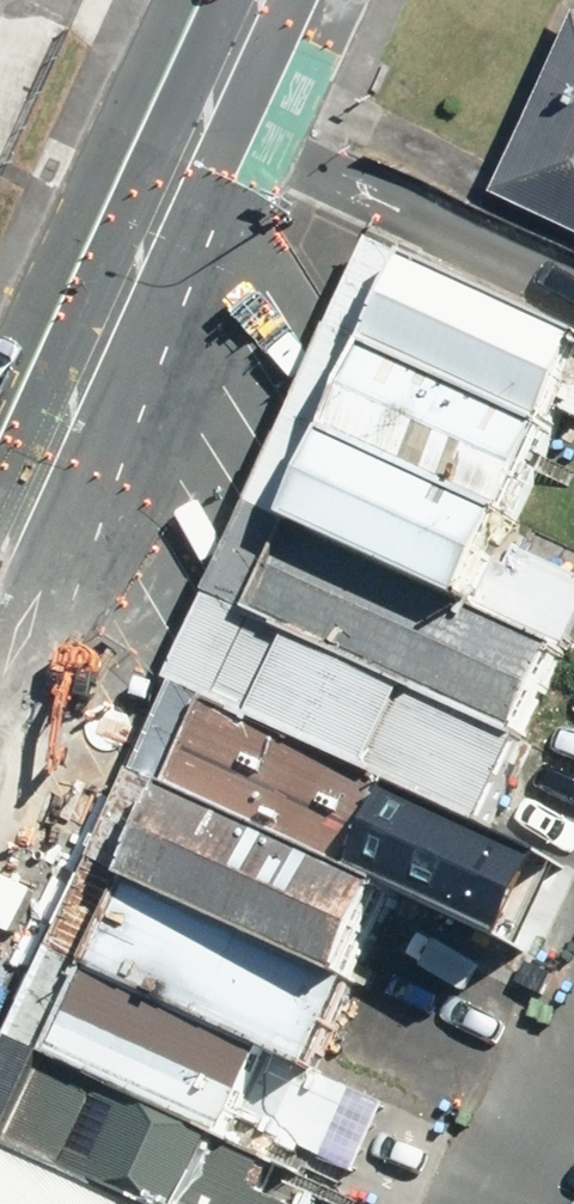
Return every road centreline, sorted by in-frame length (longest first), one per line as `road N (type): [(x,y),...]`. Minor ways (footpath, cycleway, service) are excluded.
road 1 (secondary): [(259,0),(198,121),(0,575)]

